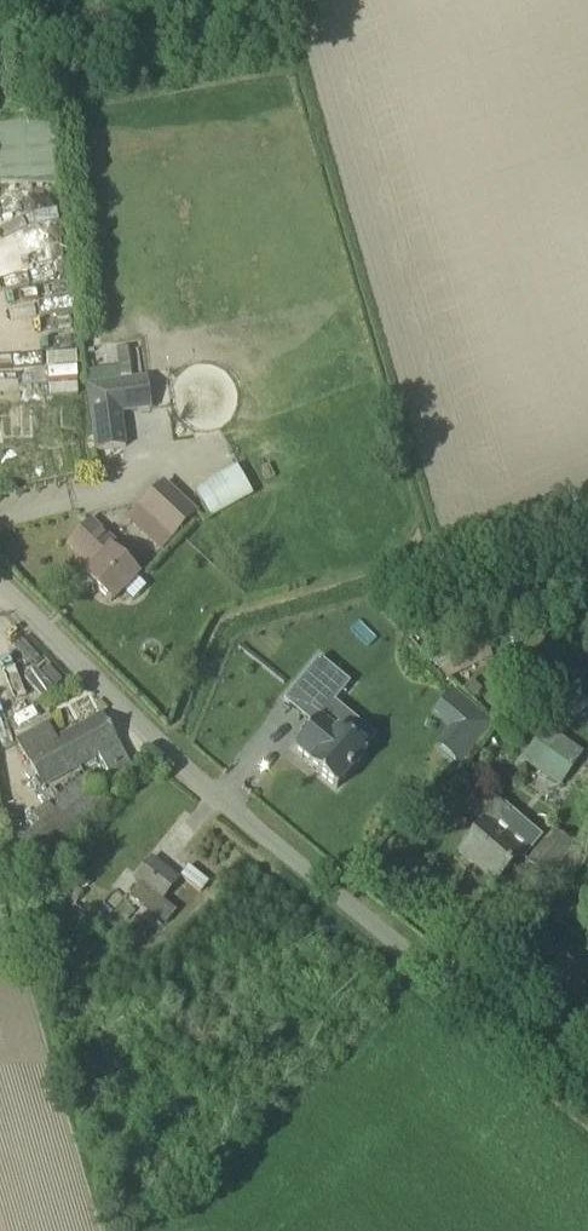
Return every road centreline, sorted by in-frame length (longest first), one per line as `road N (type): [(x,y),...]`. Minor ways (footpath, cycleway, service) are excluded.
road 1 (unclassified): [(0,584),(547,1094),(587,1121)]

